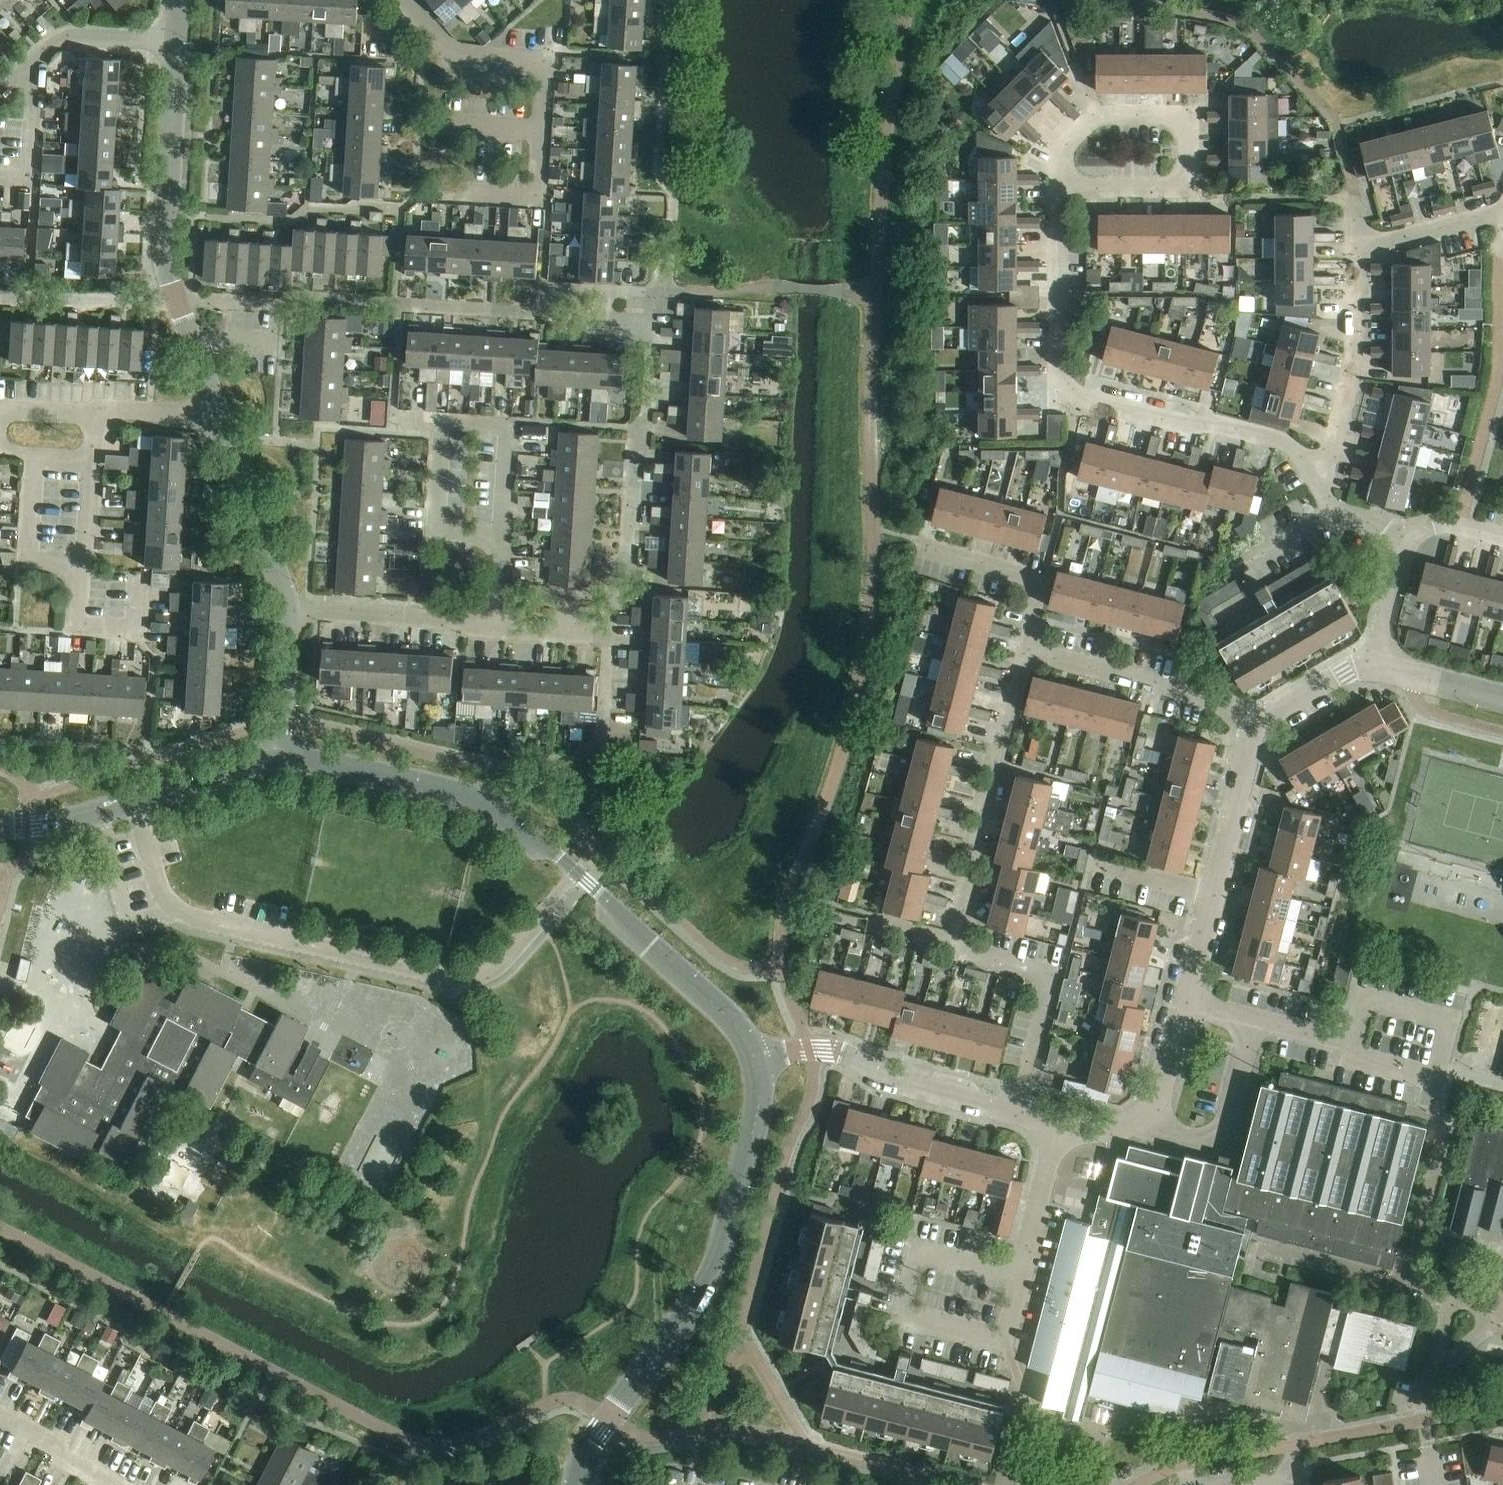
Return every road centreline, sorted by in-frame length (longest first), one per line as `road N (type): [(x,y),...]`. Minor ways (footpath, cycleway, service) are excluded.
road 1 (tertiary): [(577,1484),(589,1446),(713,1276),(757,1117),(756,1062)]
road 2 (residential): [(1059,189),(1059,387),(1185,426),(1218,424),(1276,439),(1309,472)]
road 3 (residential): [(652,947),(558,856),(482,800),(283,757)]
road 4 (residential): [(176,41),(164,256),(215,404)]
road 5 (unclassified): [(608,636),(611,576),(629,551),(635,450),(647,430),(653,322)]
road 6 (residential): [(954,948),(1025,652)]
road 7 (residential): [(503,537),(510,426),(440,422),(433,533)]
road 8 (residential): [(756,1062),(826,1047),(895,1082),(1020,1115)]
road 9 (residential): [(1253,734),(1201,696),(1025,652)]
road 10 (residential): [(1020,1115),(1053,976),(954,948)]
road 11 (residential): [(1021,1279),(1006,1342),(901,1317),(917,1253)]
road 12 (residential): [(1355,247),(1352,365),(1331,448),(1309,472)]
road 13 (residential): [(406,0),(459,56),(541,65),(541,131)]
road 14 (residential): [(215,404),(288,610)]
road 15 (residential): [(288,610),(460,620),(497,630)]
road 16 (residential): [(1139,1118),(1206,1143),(1220,1134),(1253,1019)]
road 17 (residential): [(1025,652),(1037,602),(1033,581),(913,538)]
road 18 (residential): [(283,757),(96,813)]
road 19 (residential): [(78,563),(74,626),(137,630),(139,580)]
road 20 (residential): [(1189,184),(1211,198),(1334,198),(1352,208)]
road 21 (residential): [(1212,895),(1253,734)]
road 22 (residential): [(1058,1124),(1021,1279)]
road 23 (residential): [(1189,184),(1189,114),(1100,116)]
road 24 (tertiary): [(756,1062),(734,1024),(652,947)]
road 25 (residential): [(1502,211),(1355,247)]
road 26 (residential): [(36,57),(29,178),(0,176)]
road 27 (residential): [(78,563),(27,559),(35,461)]
road 28 (residential): [(288,610),(283,757)]
road 29 (residential): [(176,41),(74,35),(36,57)]
road 30 (residential): [(1253,734),(1276,710),(1345,672),(1378,667)]
road 31 (residential): [(1447,1304),(1474,1303),(1490,1325),(1426,1382)]
road 32 (residential): [(541,131),(537,198),(471,194)]
road 33 (residential): [(113,1484),(0,1414)]
road 34 (residential): [(1059,189),(1189,184)]
road 35 (residential): [(1405,541),(1378,667)]
road 36 (residential): [(1378,667),(1502,698)]
road 37 (residential): [(1139,1118),(1163,1086),(1184,1003)]
road 38 (residential): [(1309,472),(1333,512),(1405,541)]
road 39 (residential): [(215,404),(191,413),(94,415)]

